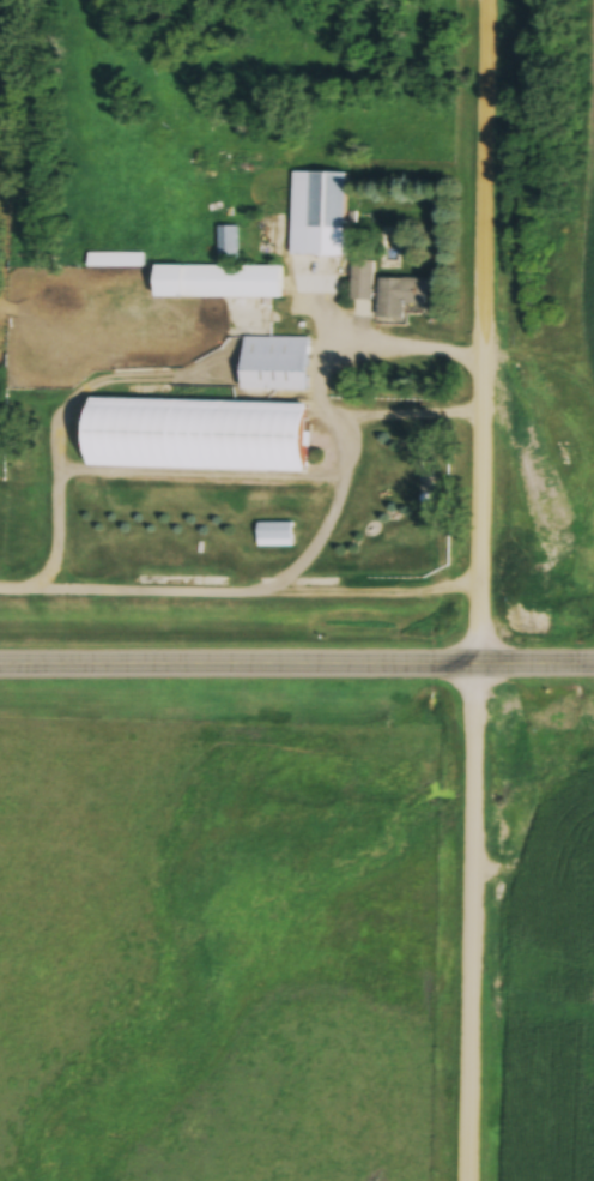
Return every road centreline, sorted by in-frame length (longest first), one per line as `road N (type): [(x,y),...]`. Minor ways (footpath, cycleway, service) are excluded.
road 1 (track): [(472,1180),(495,0)]
road 2 (secondary): [(0,670),(593,669)]

